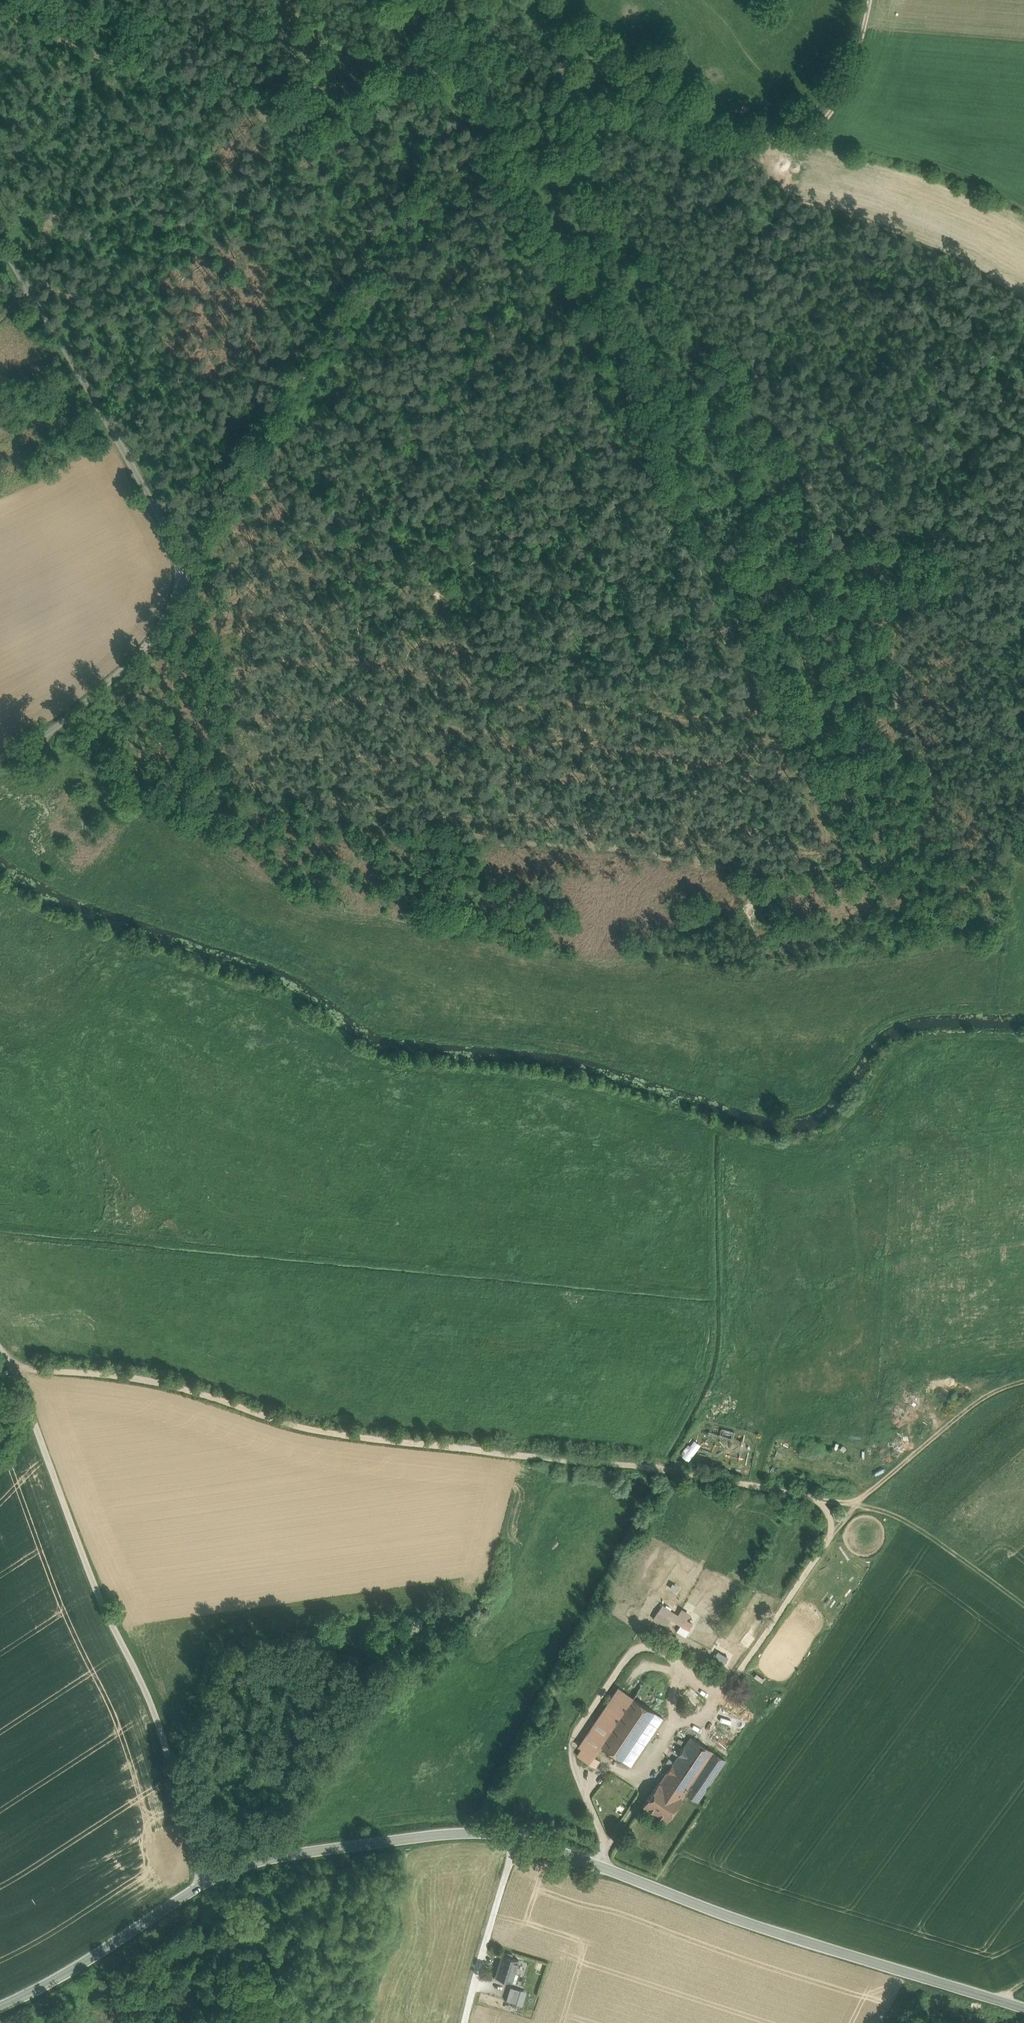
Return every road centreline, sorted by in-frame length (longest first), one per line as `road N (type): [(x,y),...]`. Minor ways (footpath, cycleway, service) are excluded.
road 1 (track): [(15,1372),(169,1386),(296,1428),(684,1474),(843,1504),(863,1500),(732,1683),(716,1688),(650,1646),(626,1659),(572,1746),(602,1840),(600,1866)]
road 2 (track): [(147,646),(133,744),(145,775),(257,807),(749,870),(894,869),(933,855),(953,865),(1023,856)]
road 3 (track): [(867,0),(836,105),(811,136),(701,134),(572,92),(493,120),(250,452),(186,563)]
road 4 (secondary): [(202,1882),(277,1855),(464,1832),(516,1837),(736,1919),(1023,2006)]
road 5 (track): [(811,136),(794,202),(753,251),(753,360),(761,399),(845,558),(895,585),(905,616),(899,719),(956,801),(953,841),(933,855)]
road 6 (unclassified): [(0,249),(186,563),(147,646),(54,729),(0,757)]
road 7 (unclassified): [(202,1882),(139,1676),(0,1352)]
road 8 (secondary): [(0,2007),(48,1985),(202,1882)]
road 9 (track): [(863,1500),(985,1394),(1023,1381)]
road 10 (track): [(1023,1610),(919,1528),(856,1507)]
road 11 (track): [(464,2022),(516,1837)]

